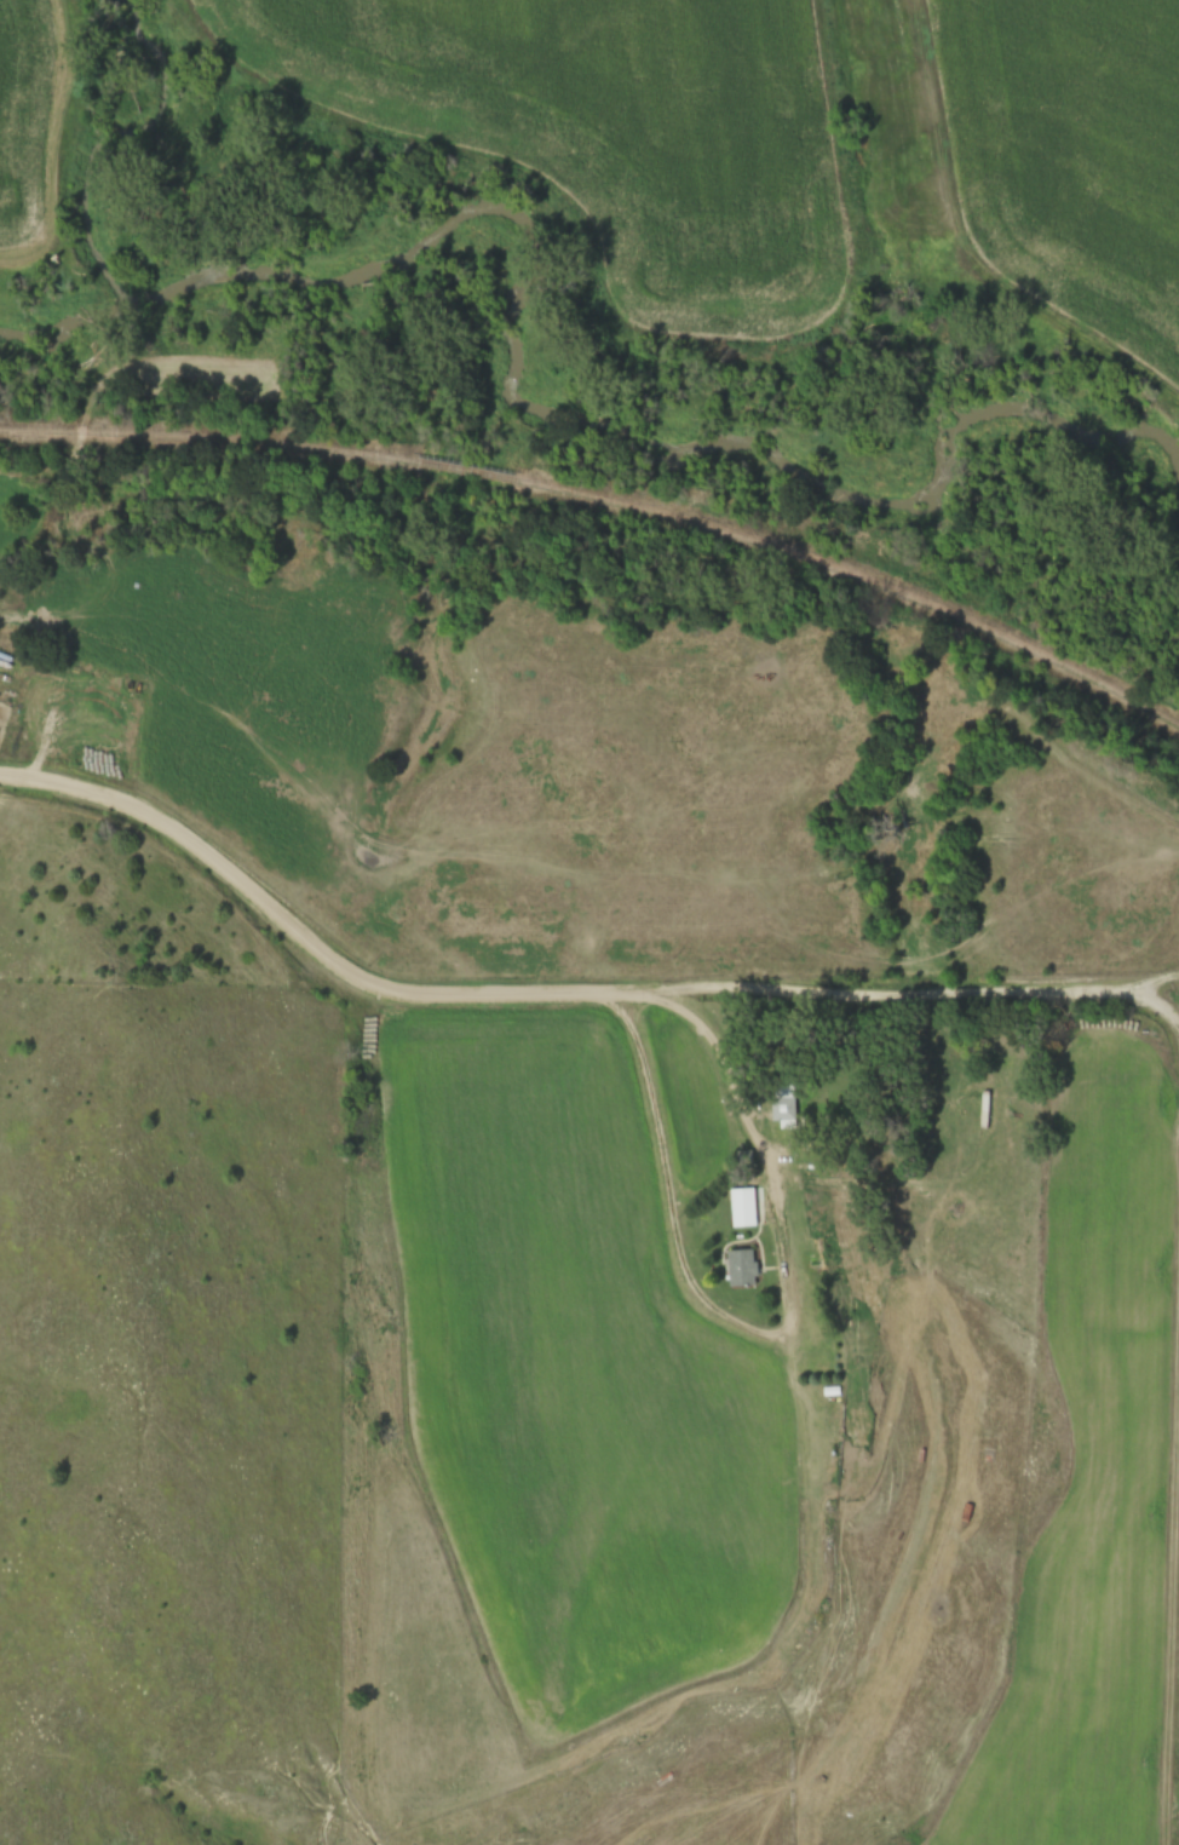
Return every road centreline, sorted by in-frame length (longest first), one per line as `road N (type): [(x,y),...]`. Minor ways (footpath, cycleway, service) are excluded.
road 1 (residential): [(0,774),(77,786),(183,834),(369,987),(436,995),(622,994)]

